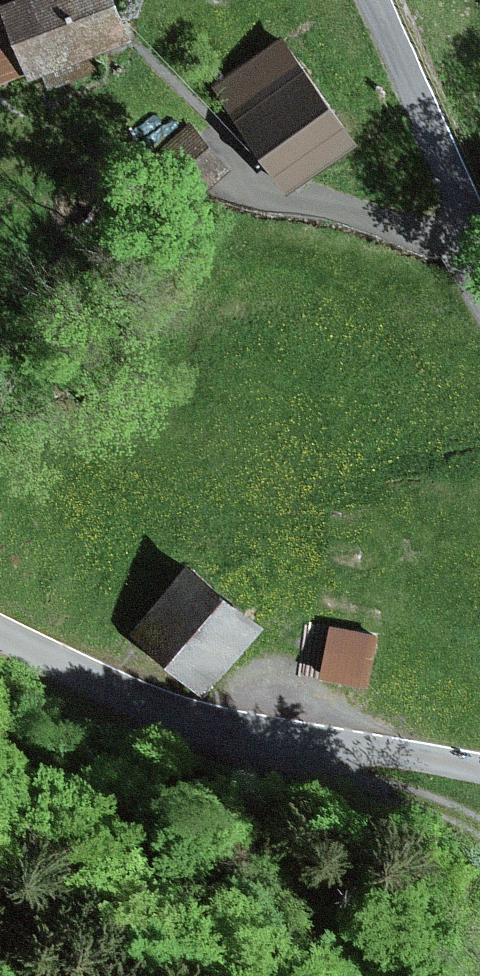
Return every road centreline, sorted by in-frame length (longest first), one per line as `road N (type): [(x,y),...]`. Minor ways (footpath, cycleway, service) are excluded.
road 1 (tertiary): [(479,768),(215,733),(68,679),(0,637)]
road 2 (track): [(215,733),(330,794),(479,827)]
road 3 (tertiary): [(374,0),(479,258)]

